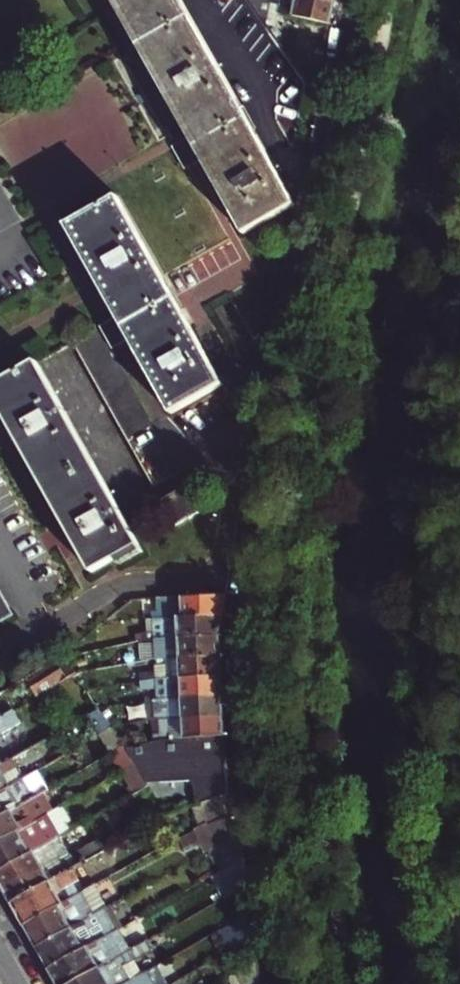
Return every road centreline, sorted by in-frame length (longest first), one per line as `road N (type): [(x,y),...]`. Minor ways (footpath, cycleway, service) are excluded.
road 1 (residential): [(356,0),(269,386),(243,582),(242,718),(274,983)]

